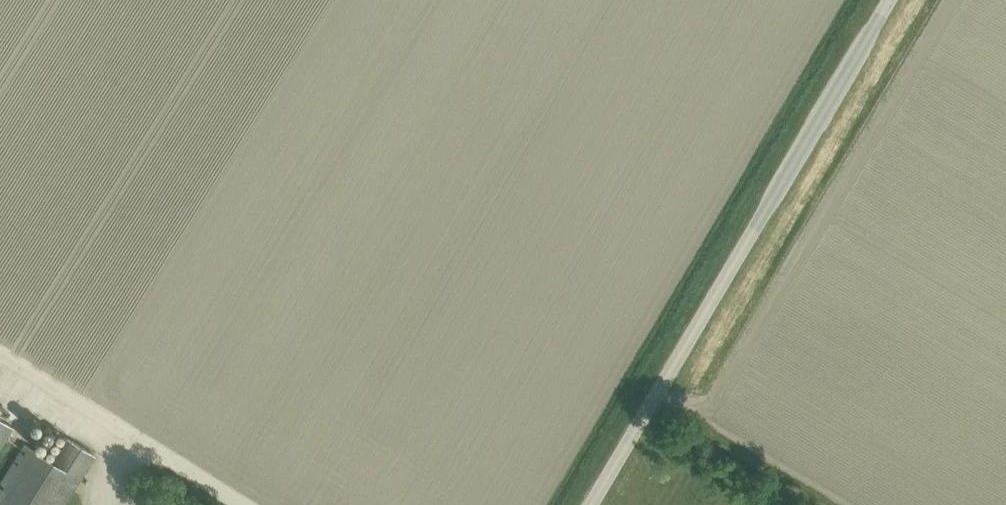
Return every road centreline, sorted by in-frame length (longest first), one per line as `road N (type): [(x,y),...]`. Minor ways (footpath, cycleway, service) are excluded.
road 1 (unclassified): [(595,504),(894,0)]

